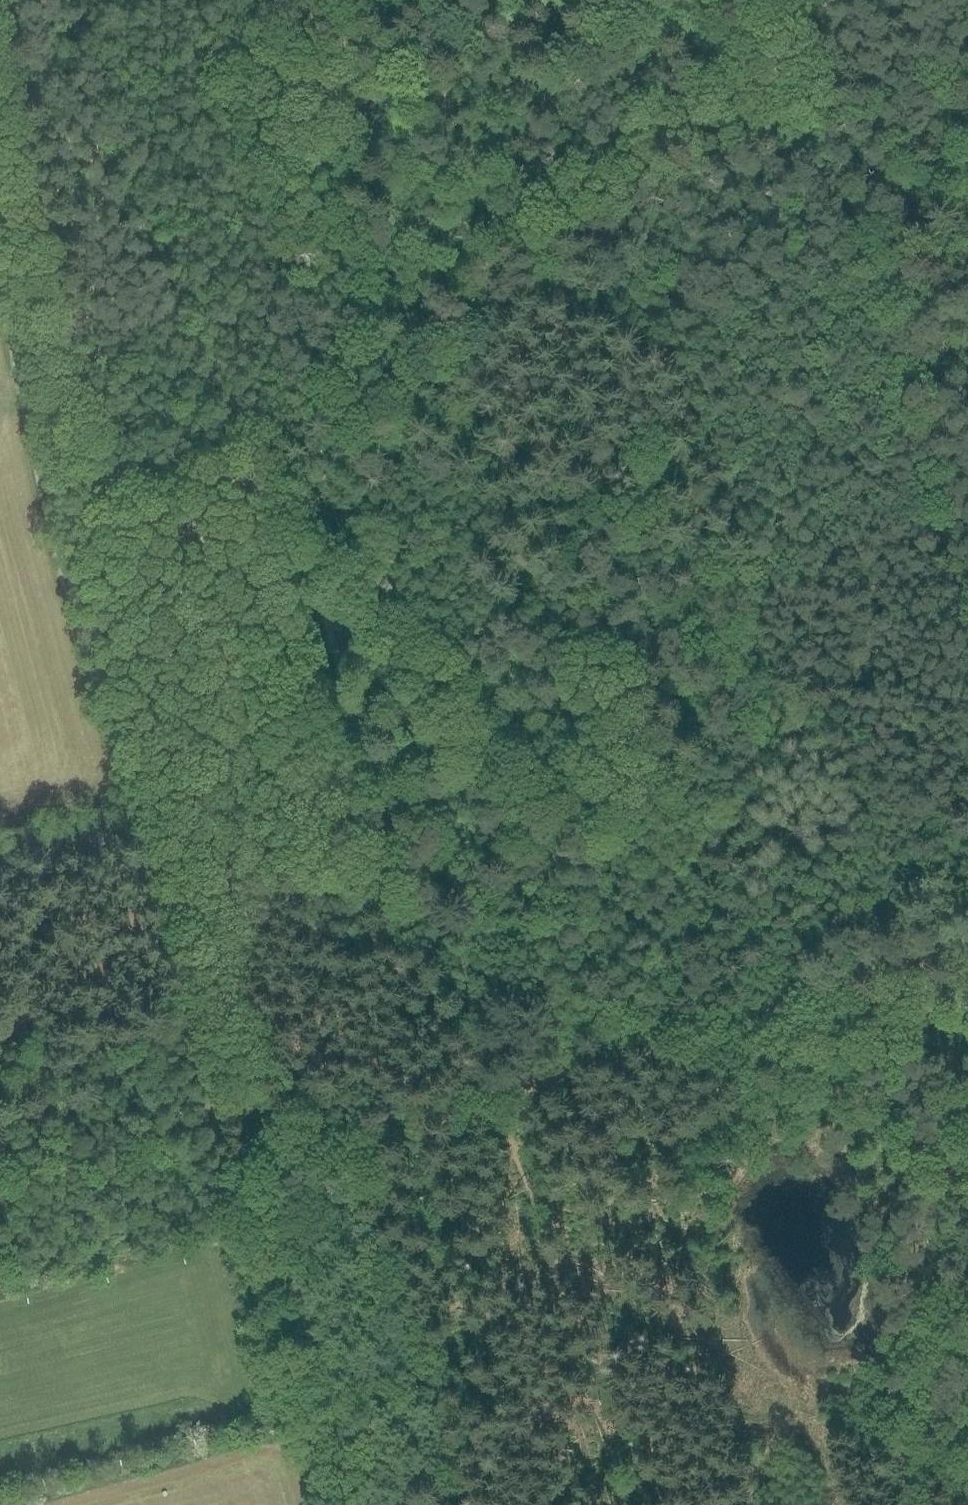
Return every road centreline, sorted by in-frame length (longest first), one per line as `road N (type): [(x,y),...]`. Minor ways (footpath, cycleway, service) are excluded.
road 1 (track): [(263,1176),(55,587),(0,295)]
road 2 (track): [(967,947),(496,1091),(263,1176)]
road 3 (track): [(496,1091),(621,1504)]
road 4 (track): [(316,1504),(243,1253),(263,1176)]
road 5 (track): [(967,598),(934,500),(967,495)]

